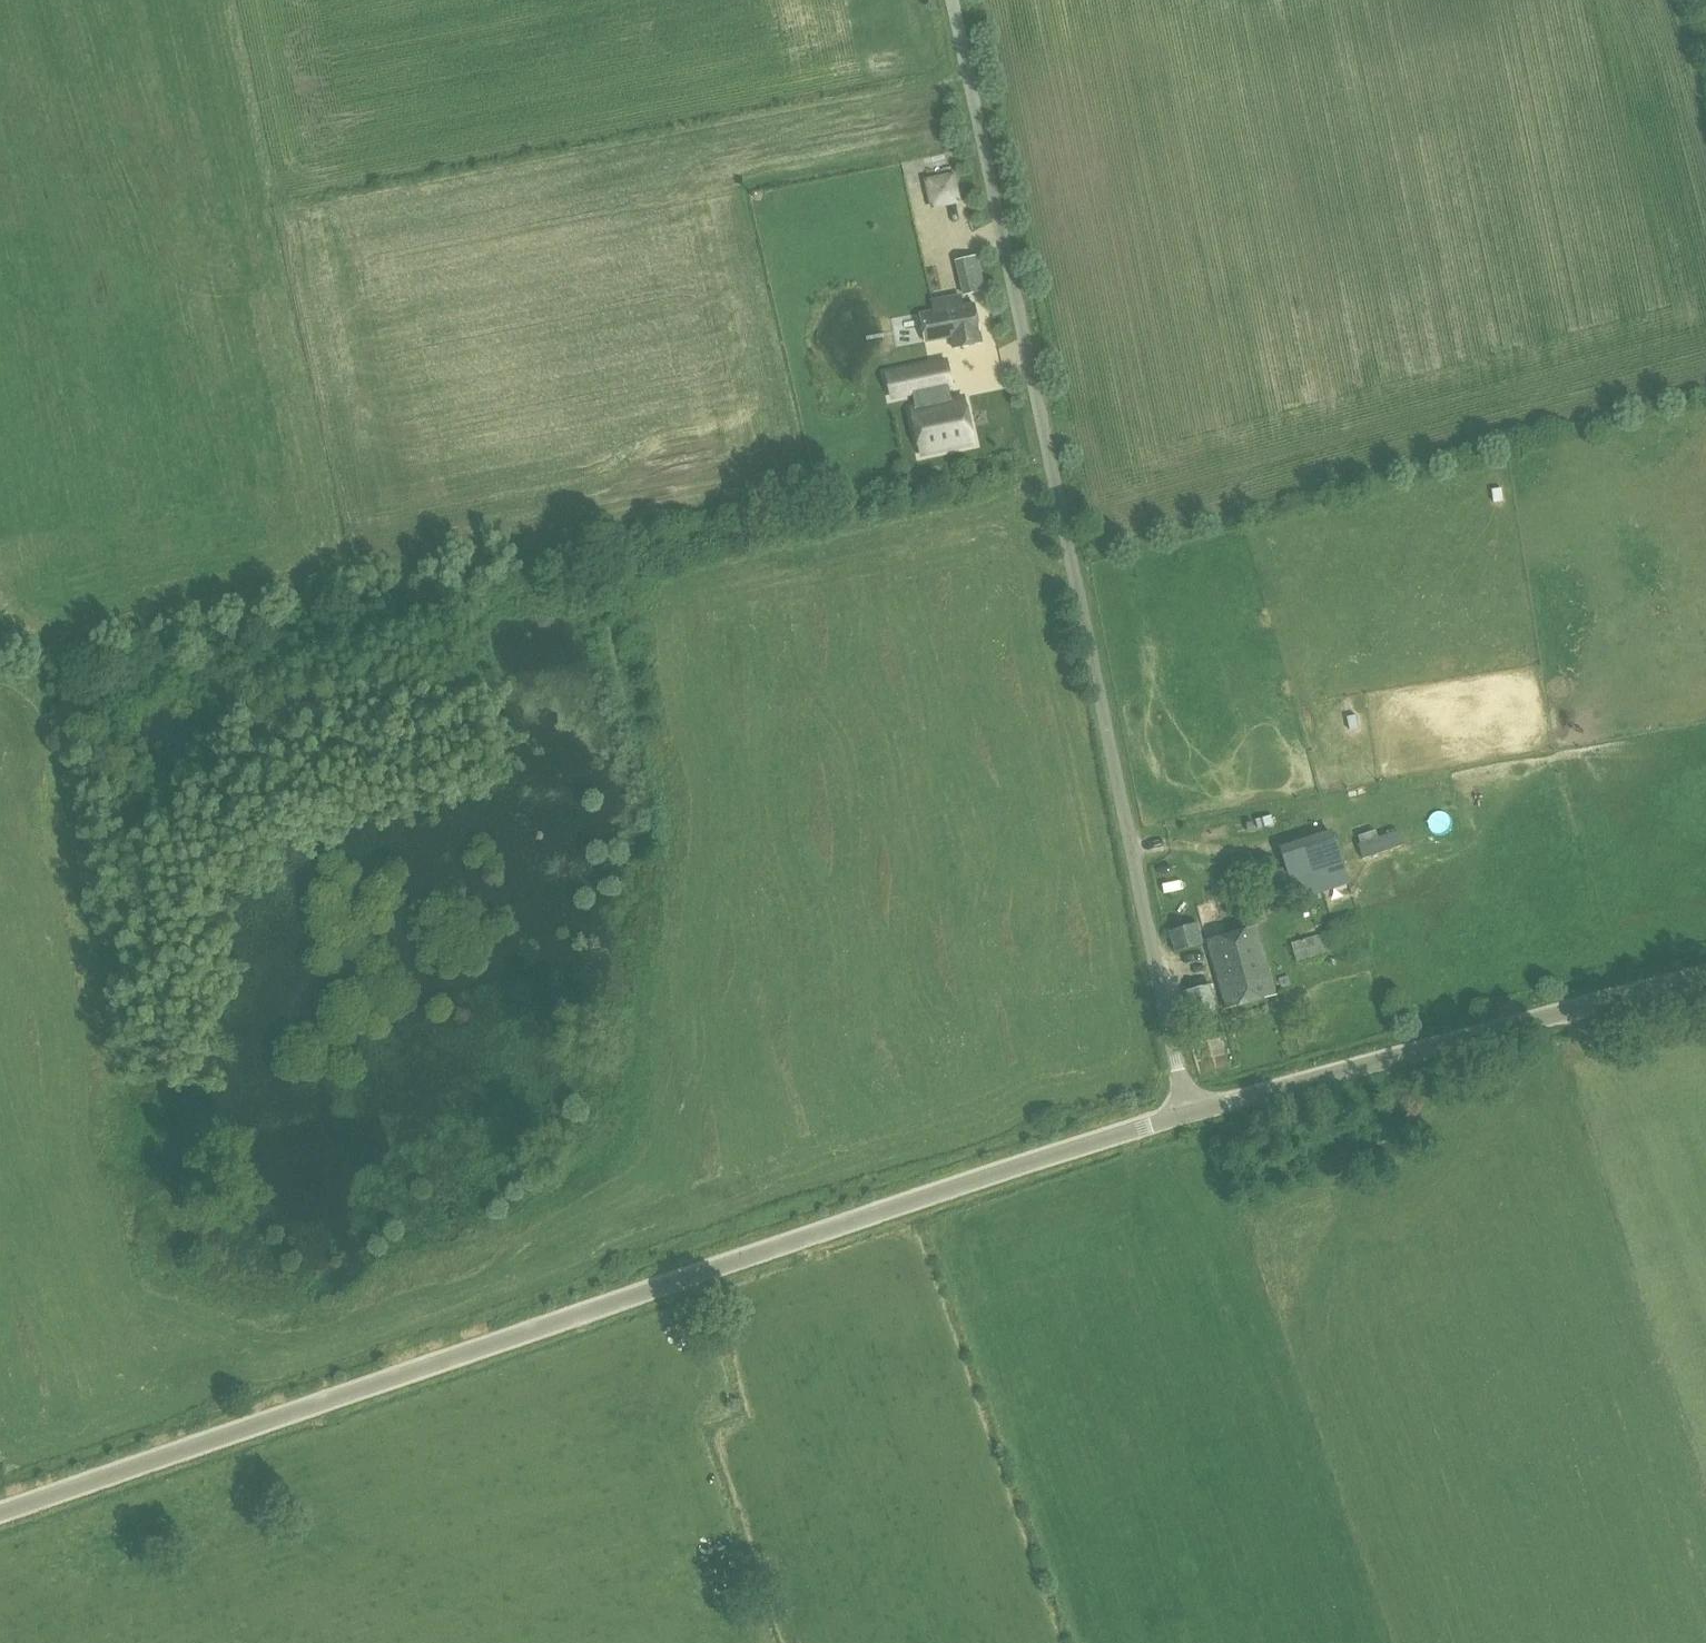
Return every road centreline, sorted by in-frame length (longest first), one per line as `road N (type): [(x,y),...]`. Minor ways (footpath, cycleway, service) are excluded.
road 1 (unclassified): [(0,1515),(1188,1115)]
road 2 (unclassified): [(1188,1115),(950,0)]
road 3 (unclassified): [(1188,1115),(1705,975)]

